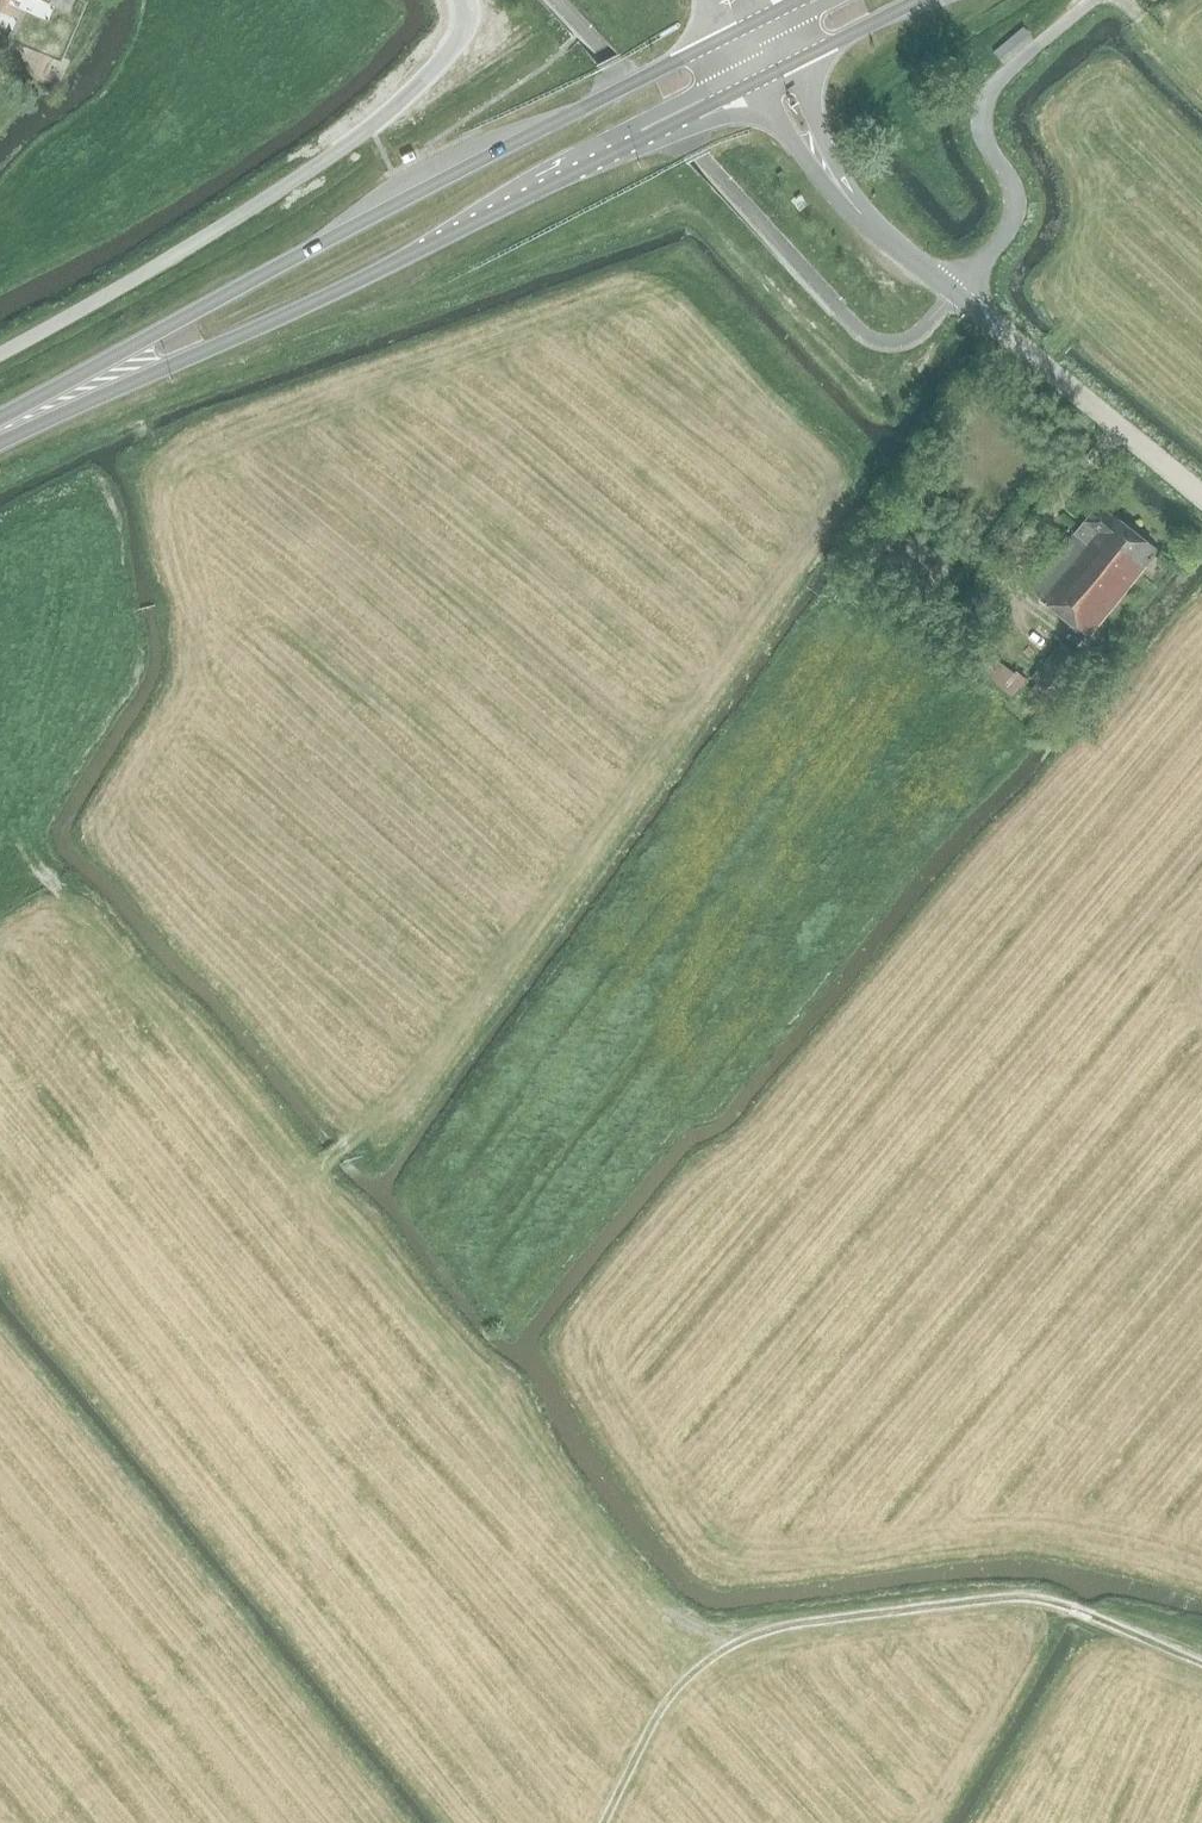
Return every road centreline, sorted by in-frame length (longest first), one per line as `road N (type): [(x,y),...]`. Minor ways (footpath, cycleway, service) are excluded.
road 1 (trunk): [(0,434),(257,329),(755,83)]
road 2 (trunk): [(729,35),(419,192),(0,423)]
road 3 (track): [(1201,1658),(1034,1597),(780,1626),(712,1655),(671,1693),(601,1822)]
road 4 (unclassified): [(0,354),(220,228),(371,126),(440,63),(459,36),(461,0)]
road 5 (unclassified): [(954,294),(1003,240),(1016,210),(1016,190),(979,129),(985,98),(1092,0)]
road 6 (tertiary): [(1201,497),(954,294)]
road 7 (tertiary): [(755,83),(808,164),(858,210)]
road 8 (tertiary): [(858,210),(793,64)]
road 9 (trunk): [(793,64),(921,0)]
road 10 (tertiary): [(954,294),(858,210)]

